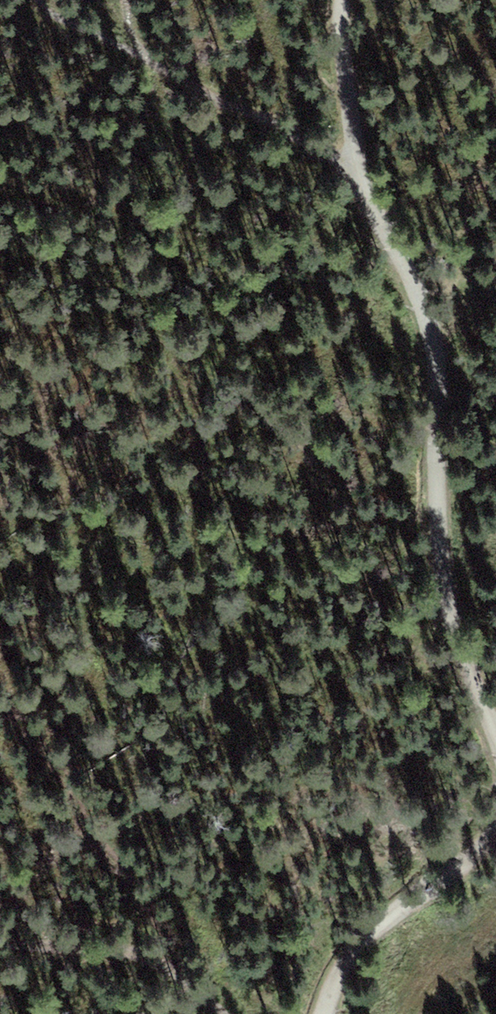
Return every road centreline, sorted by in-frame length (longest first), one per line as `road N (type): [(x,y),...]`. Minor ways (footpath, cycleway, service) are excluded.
road 1 (track): [(354,166),(413,279),(433,350),(448,611),(495,737)]
road 2 (track): [(495,837),(363,940),(327,1013)]
road 3 (track): [(0,946),(149,956),(217,1013)]
road 4 (track): [(343,0),(354,166)]

